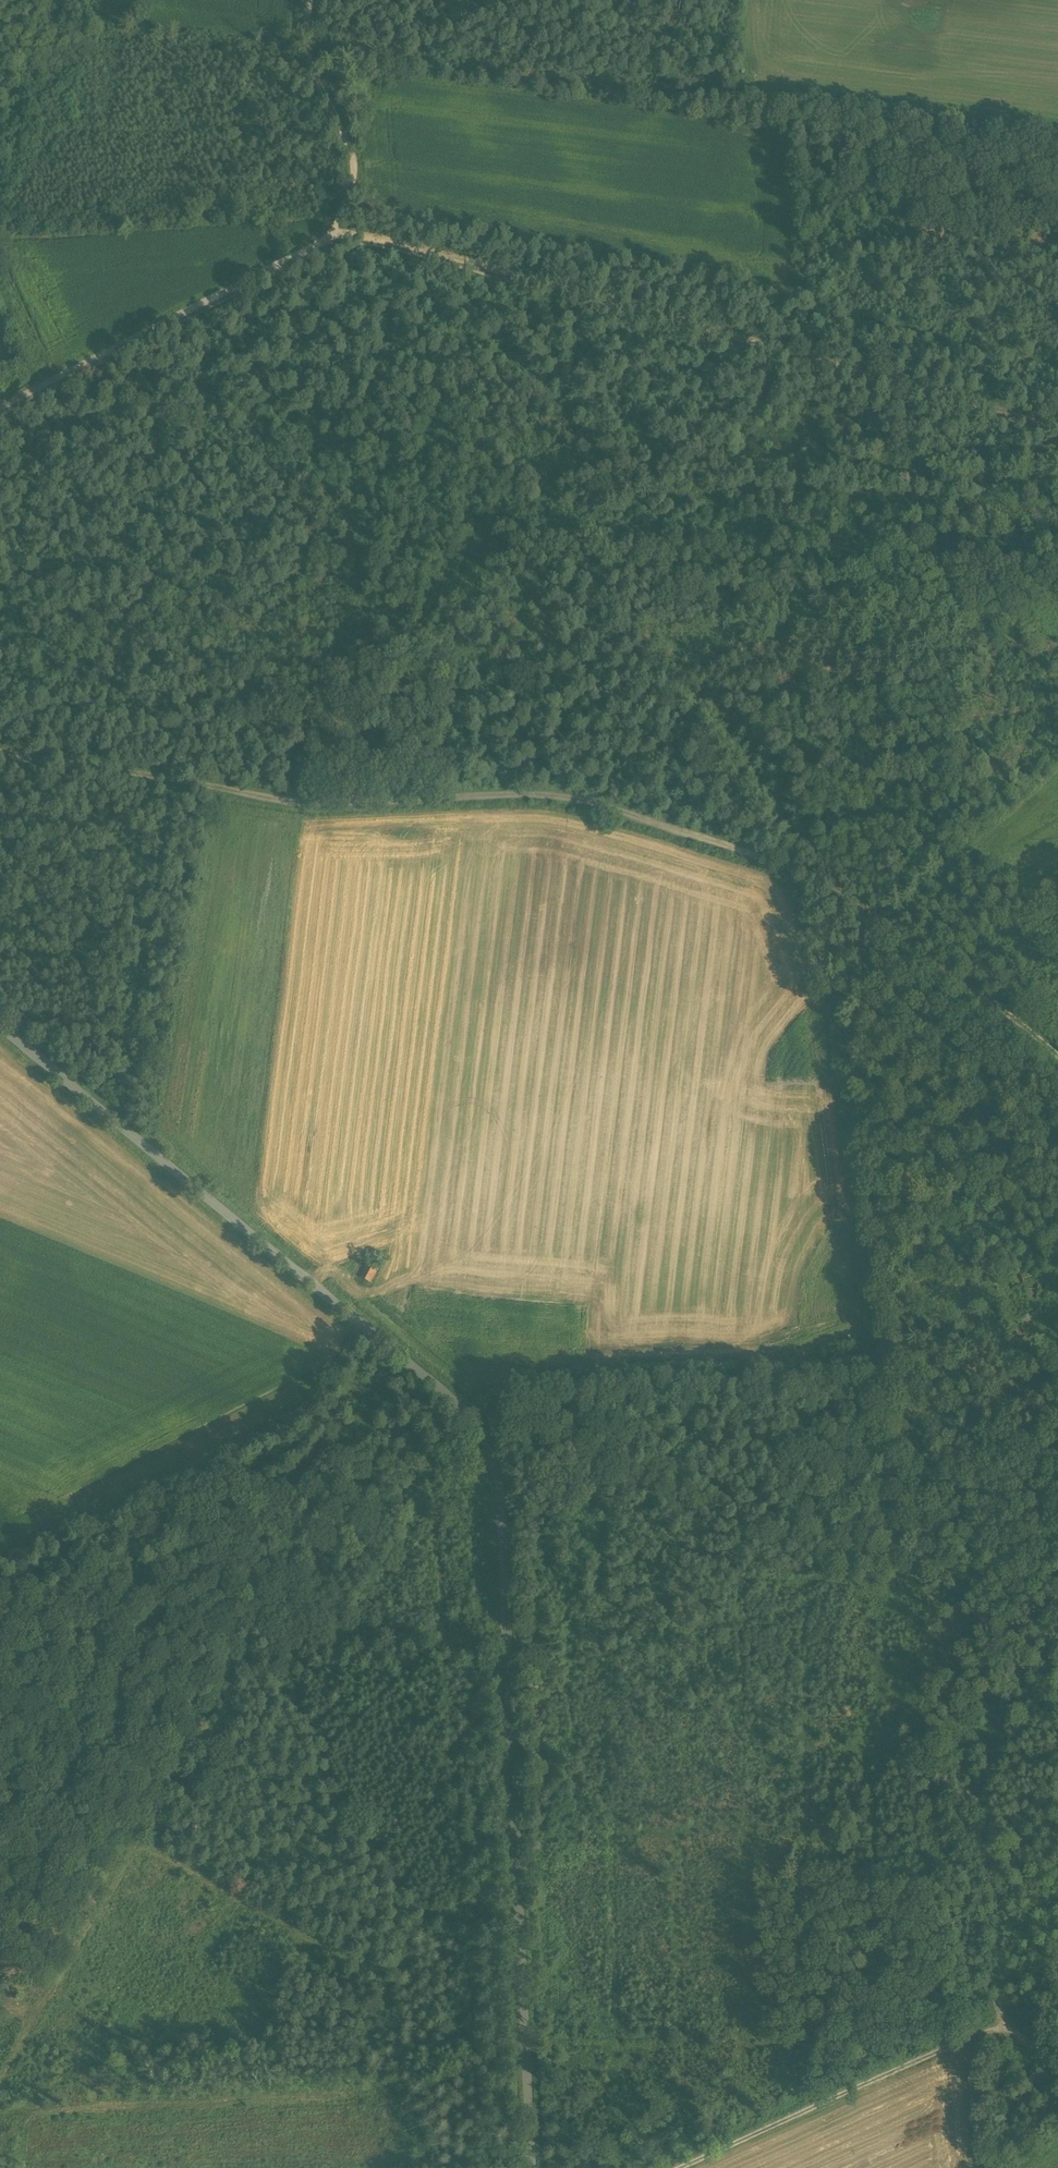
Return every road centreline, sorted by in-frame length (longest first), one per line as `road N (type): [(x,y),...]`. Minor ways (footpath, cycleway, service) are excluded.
road 1 (tertiary): [(531,2167),(501,1496),(489,1447),(447,1395),(0,1029)]
road 2 (track): [(0,751),(317,808),(504,796),(587,803),(678,825),(849,894),(1057,1059)]
road 3 (track): [(338,236),(360,235),(1057,428)]
road 4 (track): [(666,2167),(973,2035),(1018,2036),(1057,2073)]
road 5 (track): [(338,236),(0,408)]
road 6 (track): [(313,0),(305,47),(312,72),(356,166),(338,236)]

